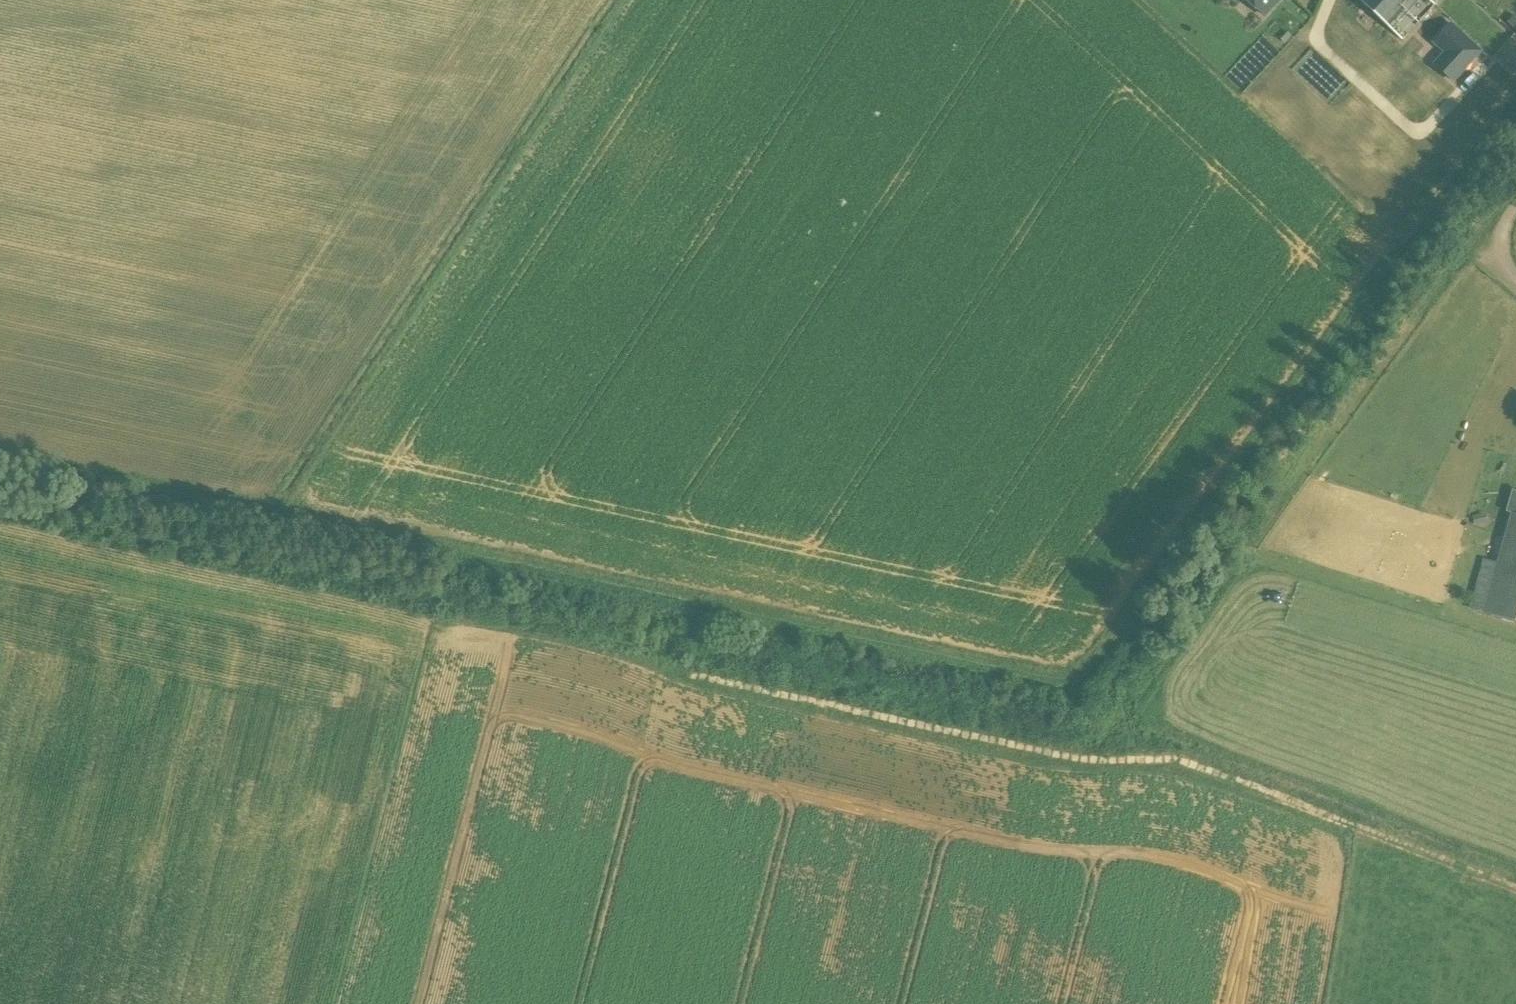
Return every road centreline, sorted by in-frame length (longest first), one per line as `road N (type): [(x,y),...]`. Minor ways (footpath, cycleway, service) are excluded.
road 1 (track): [(690,679),(1060,761),(1176,760),(1515,887)]

